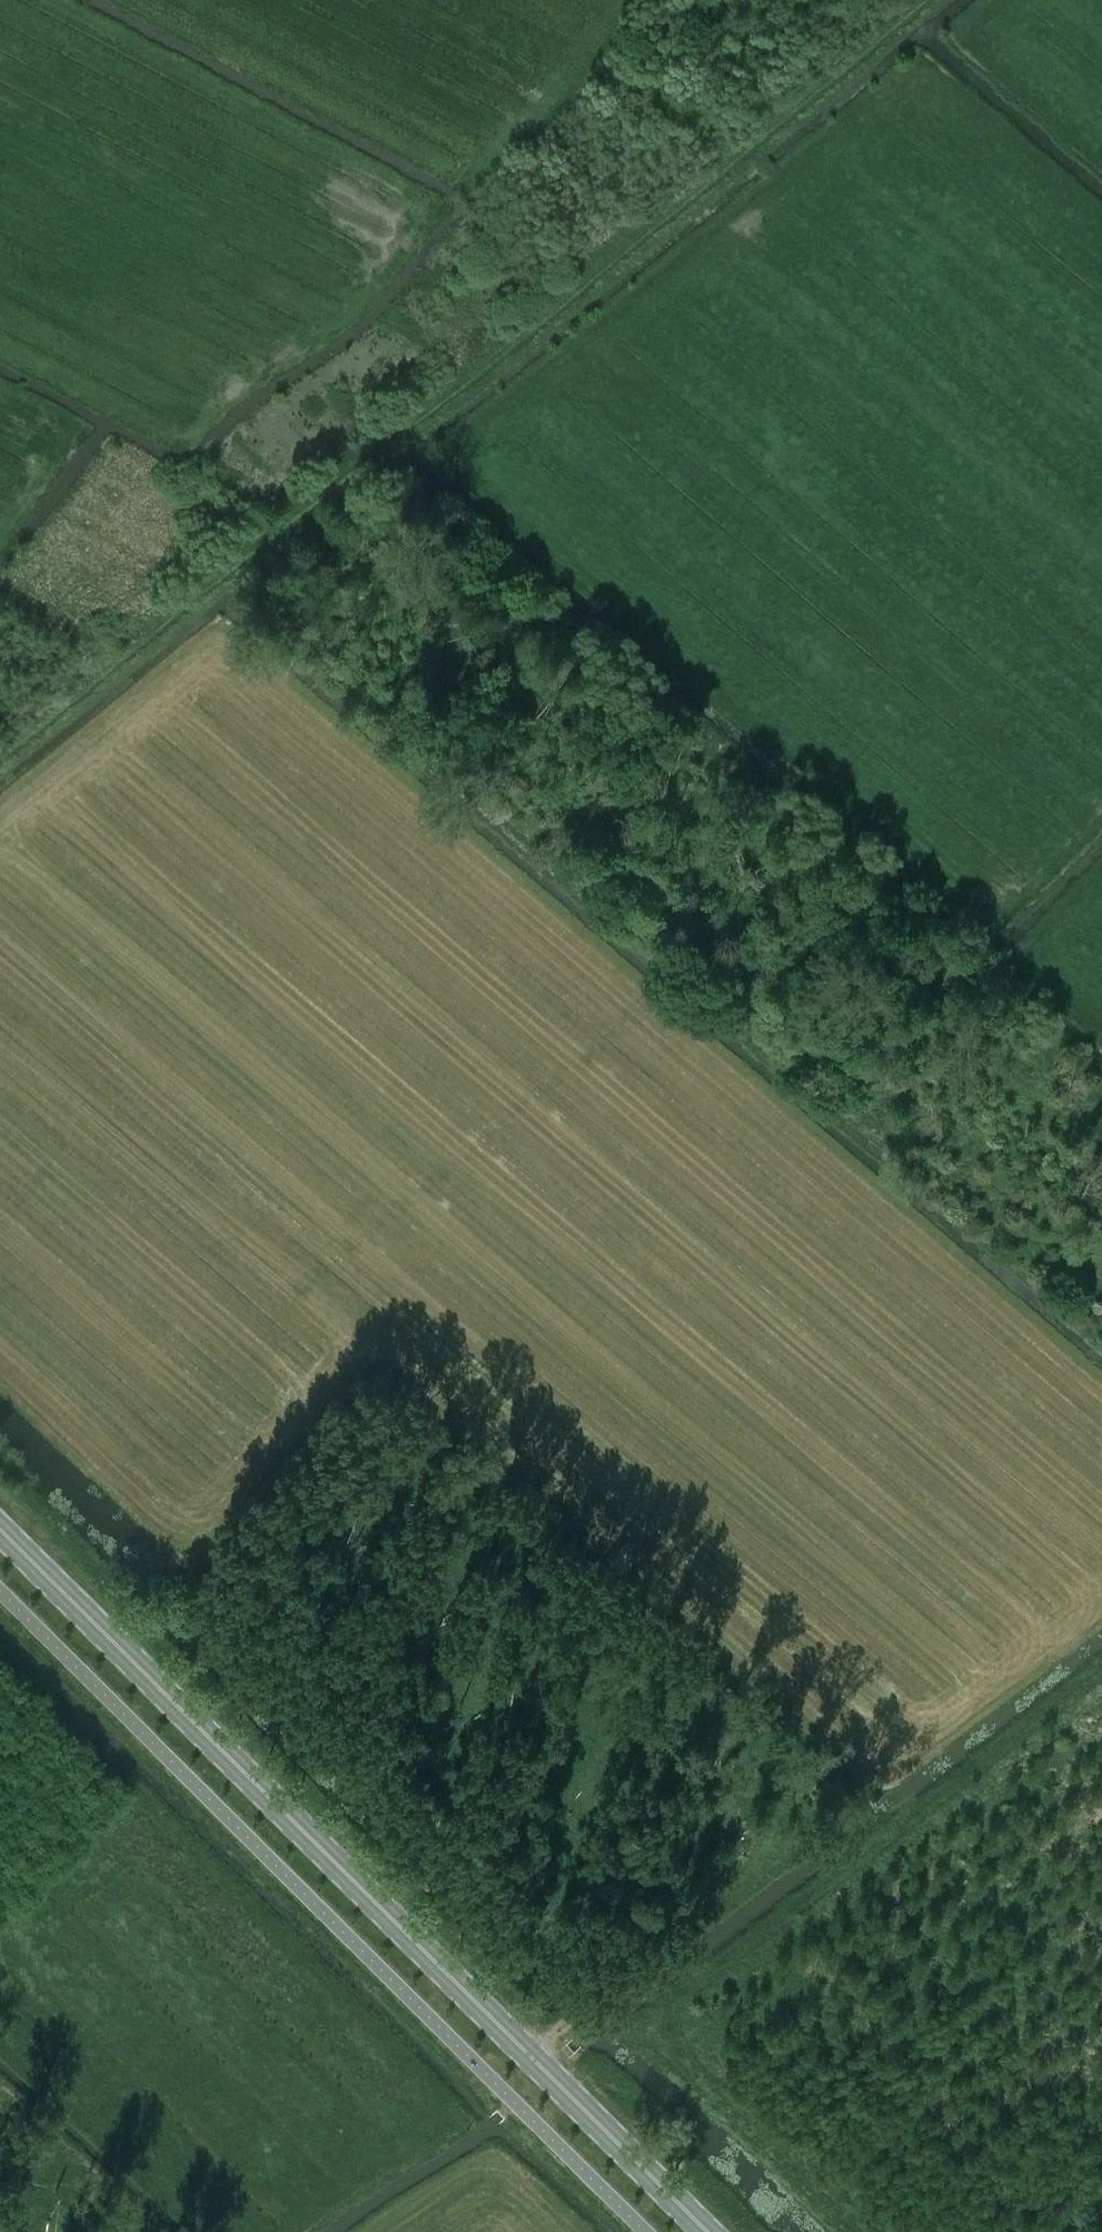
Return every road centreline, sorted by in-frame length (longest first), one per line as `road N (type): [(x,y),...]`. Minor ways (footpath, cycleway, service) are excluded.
road 1 (track): [(944,0),(0,757)]
road 2 (secondary): [(705,2231),(0,1533)]

